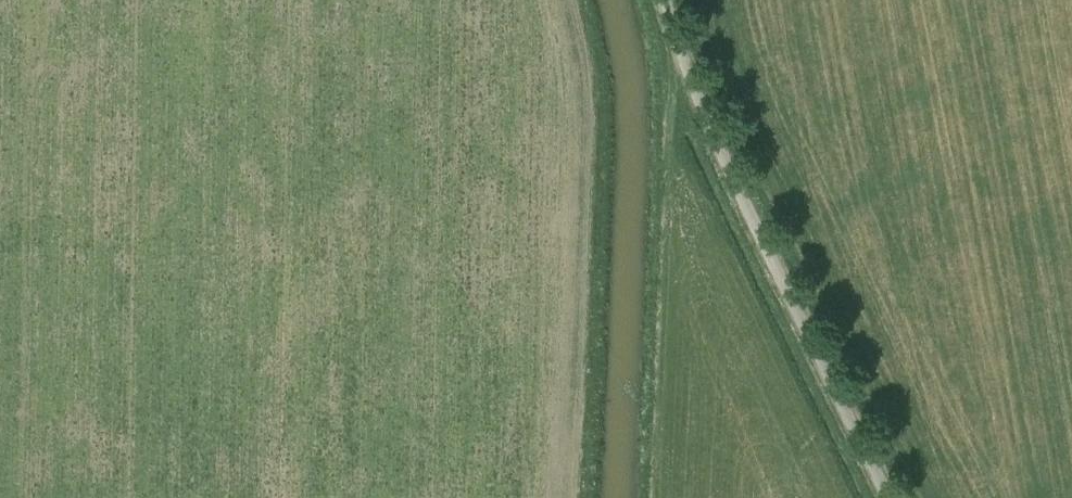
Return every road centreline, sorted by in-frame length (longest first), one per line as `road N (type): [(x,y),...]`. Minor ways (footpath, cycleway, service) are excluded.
road 1 (unclassified): [(894,497),(693,96),(667,0)]

